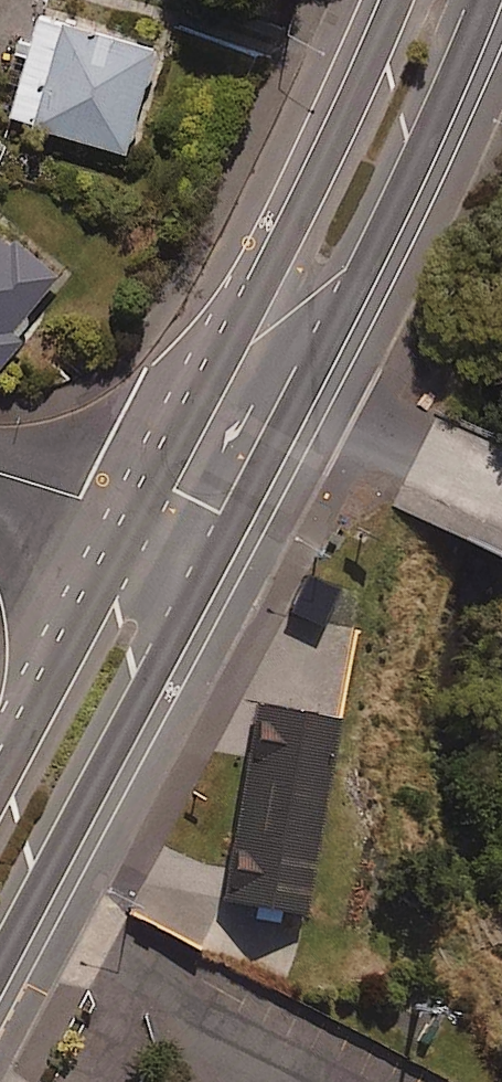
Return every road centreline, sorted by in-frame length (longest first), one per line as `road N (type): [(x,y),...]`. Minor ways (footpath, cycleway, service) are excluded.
road 1 (secondary): [(141,516),(397,0)]
road 2 (secondary): [(215,554),(0,968)]
road 3 (secondary): [(358,282),(274,359),(205,494),(141,516)]
road 4 (secondary): [(486,0),(358,282)]
road 5 (secondary): [(358,282),(215,554)]
road 6 (secondary): [(0,784),(141,516)]
road 7 (residential): [(141,516),(0,470)]

